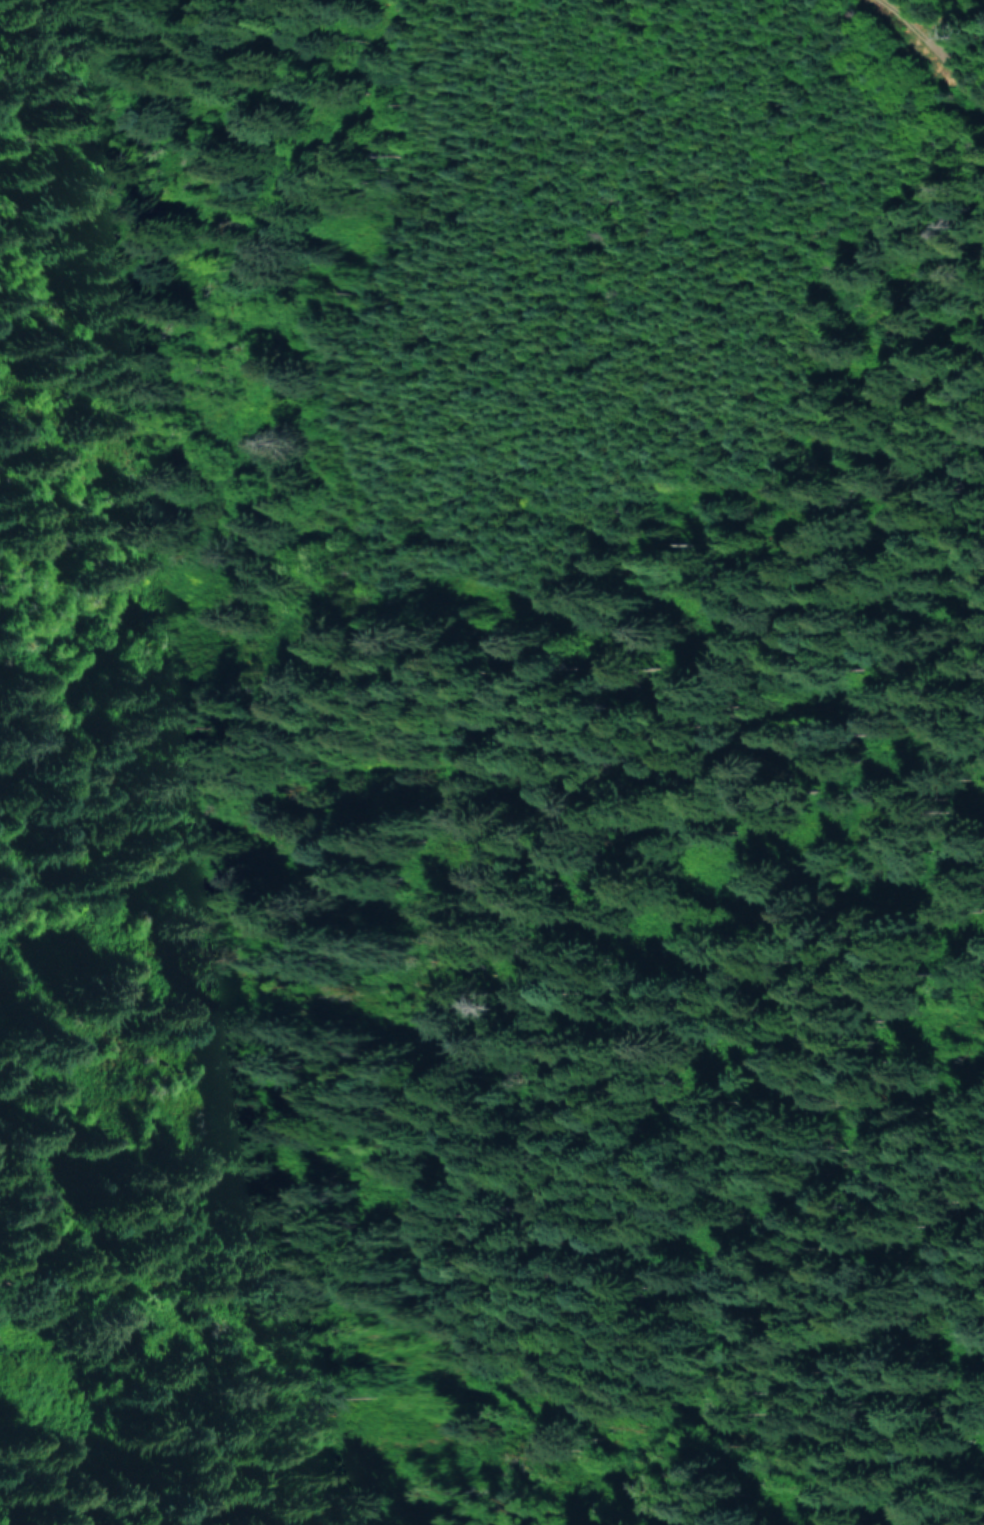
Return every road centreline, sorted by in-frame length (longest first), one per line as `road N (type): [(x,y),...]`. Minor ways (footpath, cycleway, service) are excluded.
road 1 (track): [(983,95),(896,18),(896,0)]

